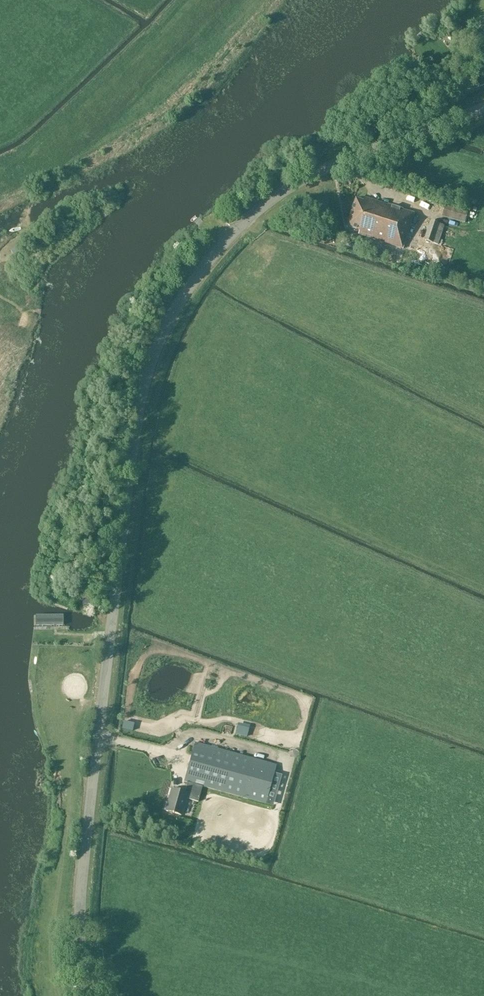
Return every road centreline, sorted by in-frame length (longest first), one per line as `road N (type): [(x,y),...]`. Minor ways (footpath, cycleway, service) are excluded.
road 1 (tertiary): [(88,995),(80,933),(85,847),(138,412),(157,346),(212,256),(265,204),(329,166),(483,108)]

